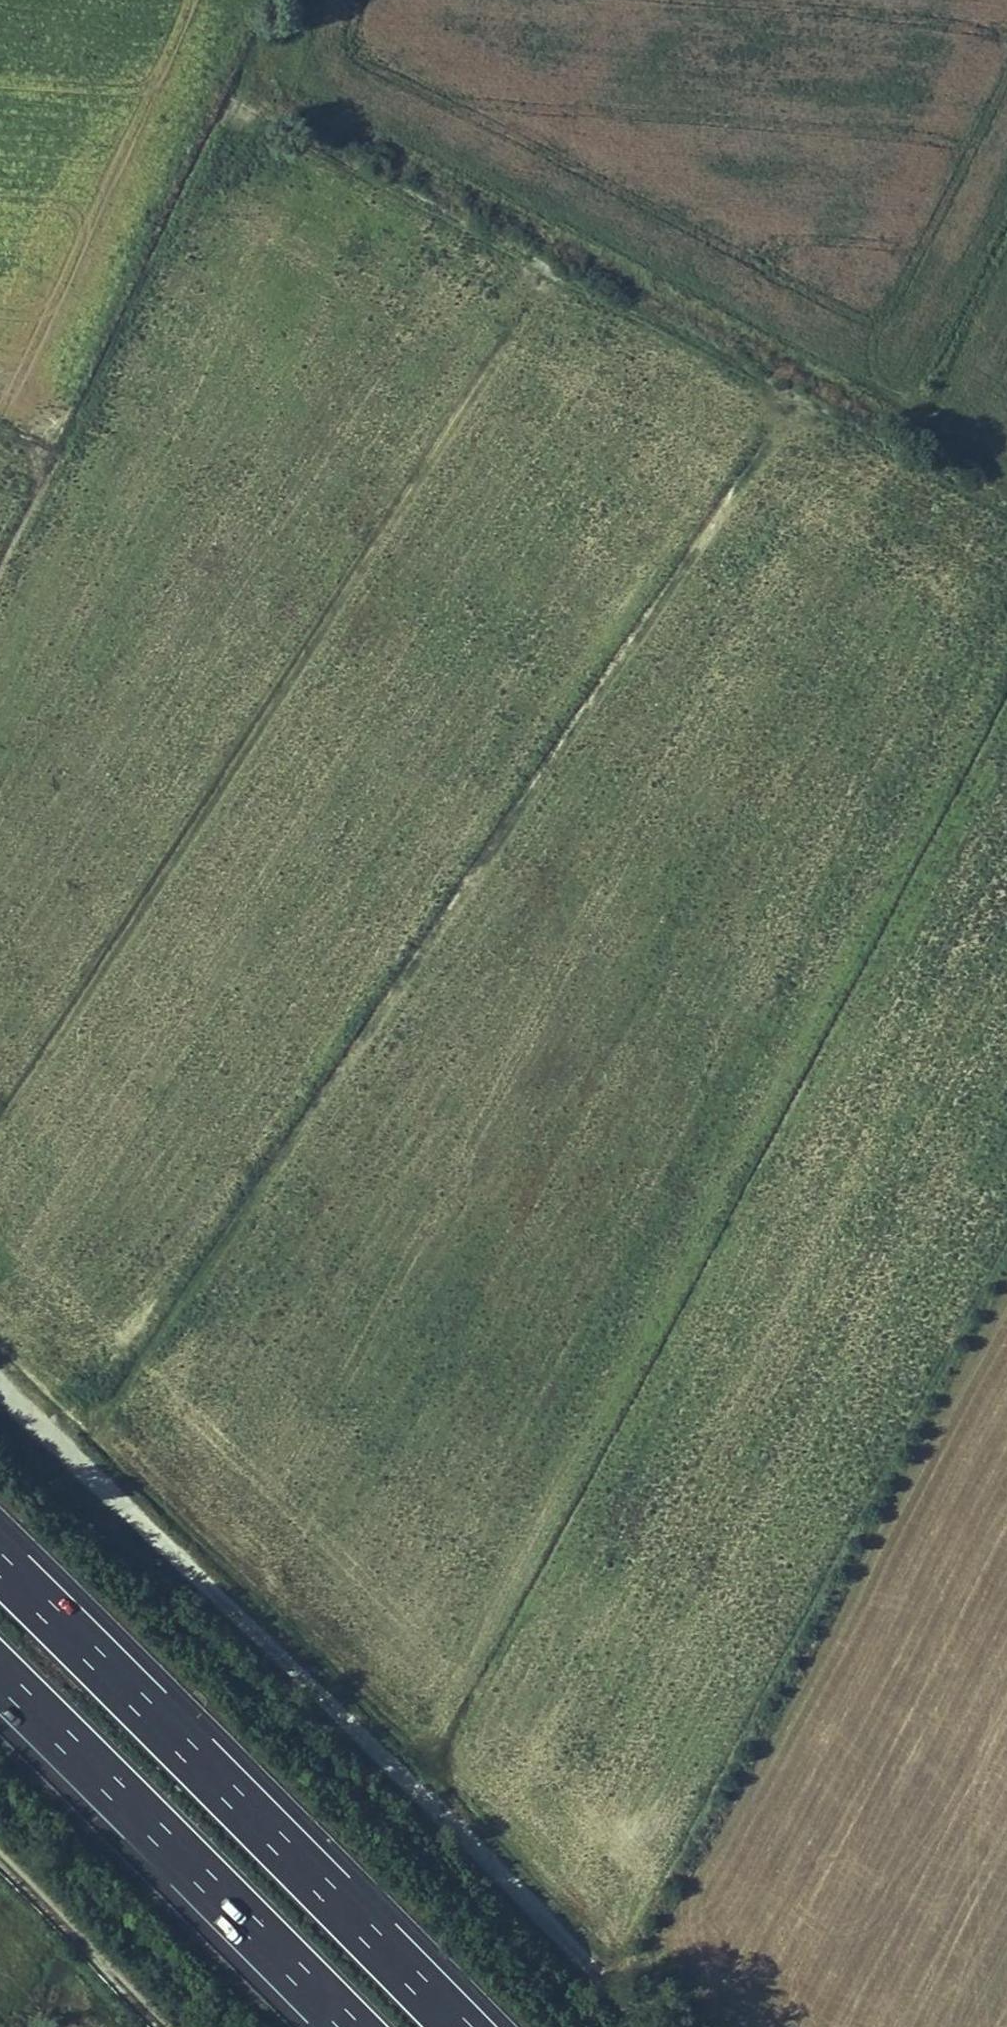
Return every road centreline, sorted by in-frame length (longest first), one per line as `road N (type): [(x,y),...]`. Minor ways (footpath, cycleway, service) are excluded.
road 1 (motorway): [(454,2026),(0,1571)]
road 2 (motorway): [(0,1678),(348,2026)]
road 3 (track): [(158,2026),(0,1866)]

